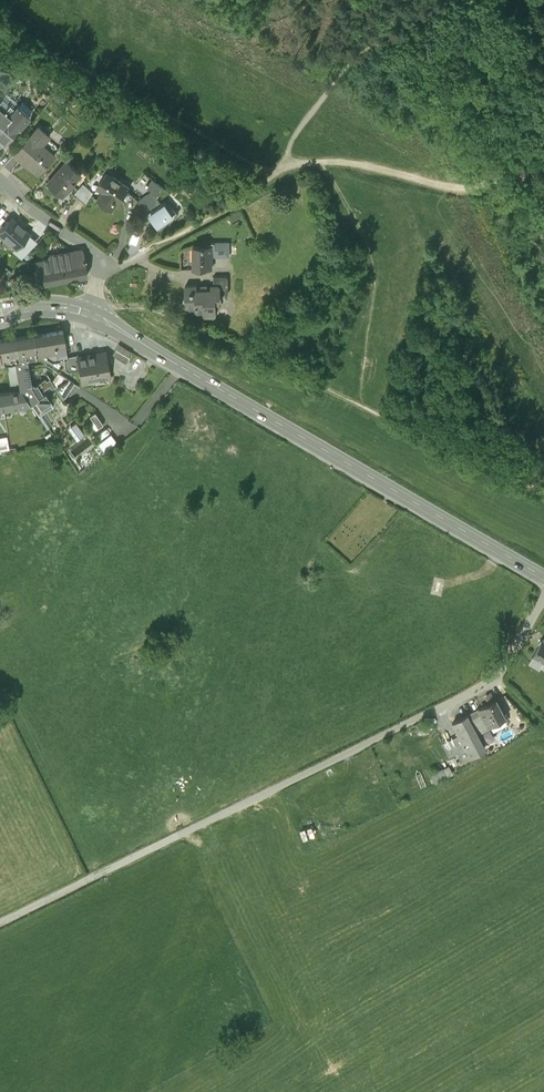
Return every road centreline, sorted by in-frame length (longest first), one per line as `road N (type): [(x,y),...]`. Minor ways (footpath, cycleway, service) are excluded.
road 1 (secondary): [(88,313),(543,576)]
road 2 (track): [(0,2),(77,69),(273,180)]
road 3 (track): [(463,0),(354,64),(295,135),(273,180)]
road 4 (track): [(286,165),(468,177),(543,161)]
road 5 (track): [(327,162),(371,241),(373,296),(348,367),(358,400)]
road 6 (residential): [(88,313),(101,270),(97,252),(0,180)]
road 7 (track): [(273,180),(139,258)]

